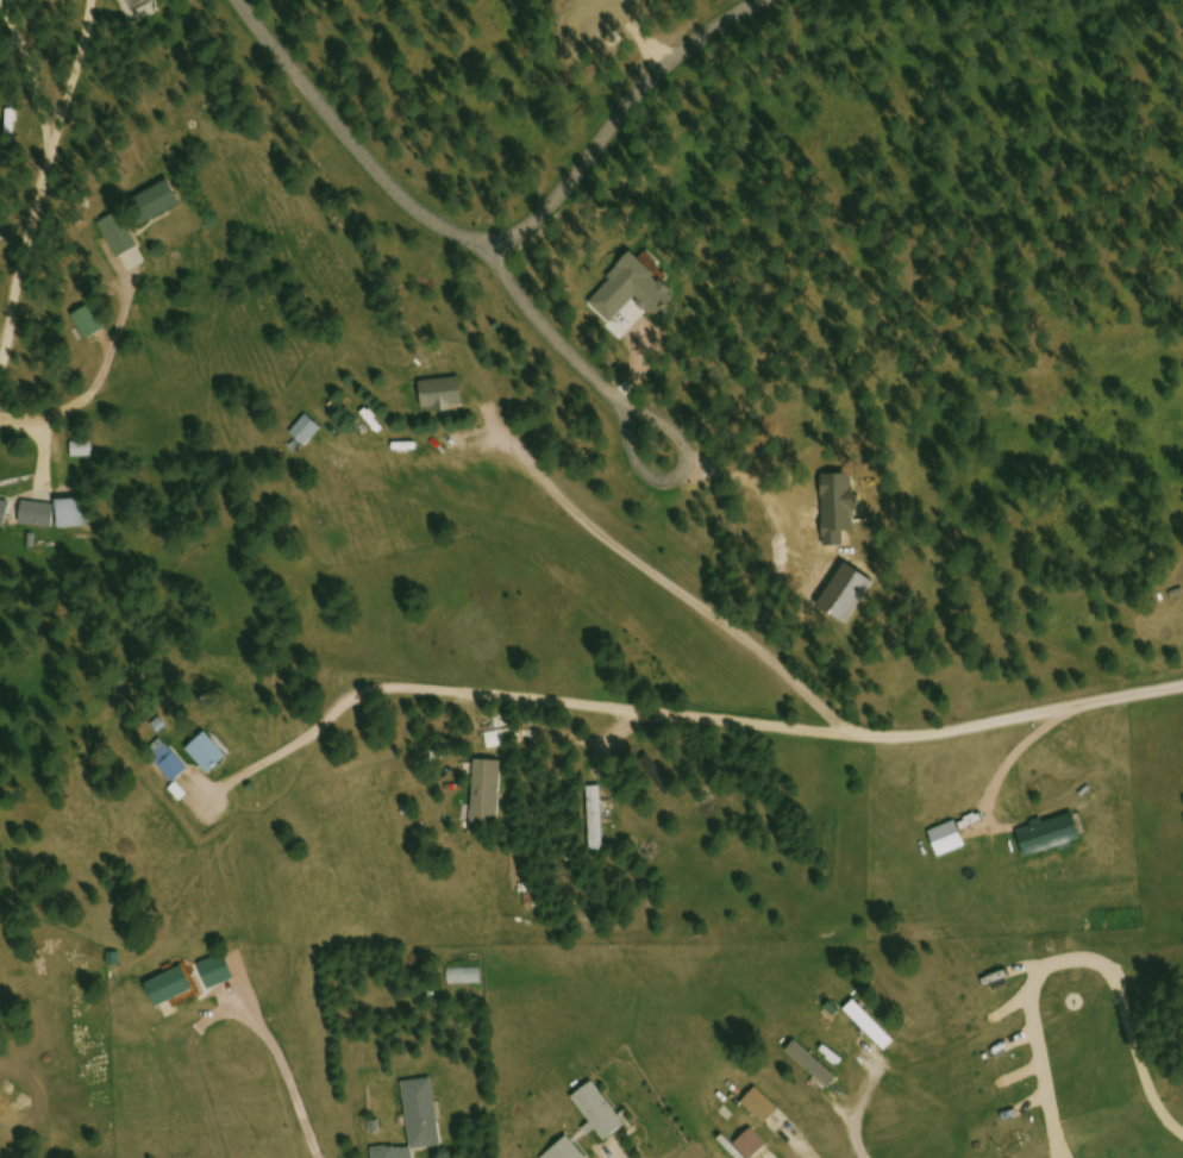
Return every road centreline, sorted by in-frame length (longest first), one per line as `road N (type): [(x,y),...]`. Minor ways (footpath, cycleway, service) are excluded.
road 1 (residential): [(1182,685),(901,737),(401,681),(342,701)]
road 2 (residential): [(749,0),(661,61),(499,251),(509,277),(593,370),(647,407)]
road 3 (residential): [(499,251),(436,231),(378,194),(221,0)]
road 4 (residential): [(674,414),(647,407),(646,463),(682,472),(694,442),(674,414)]

